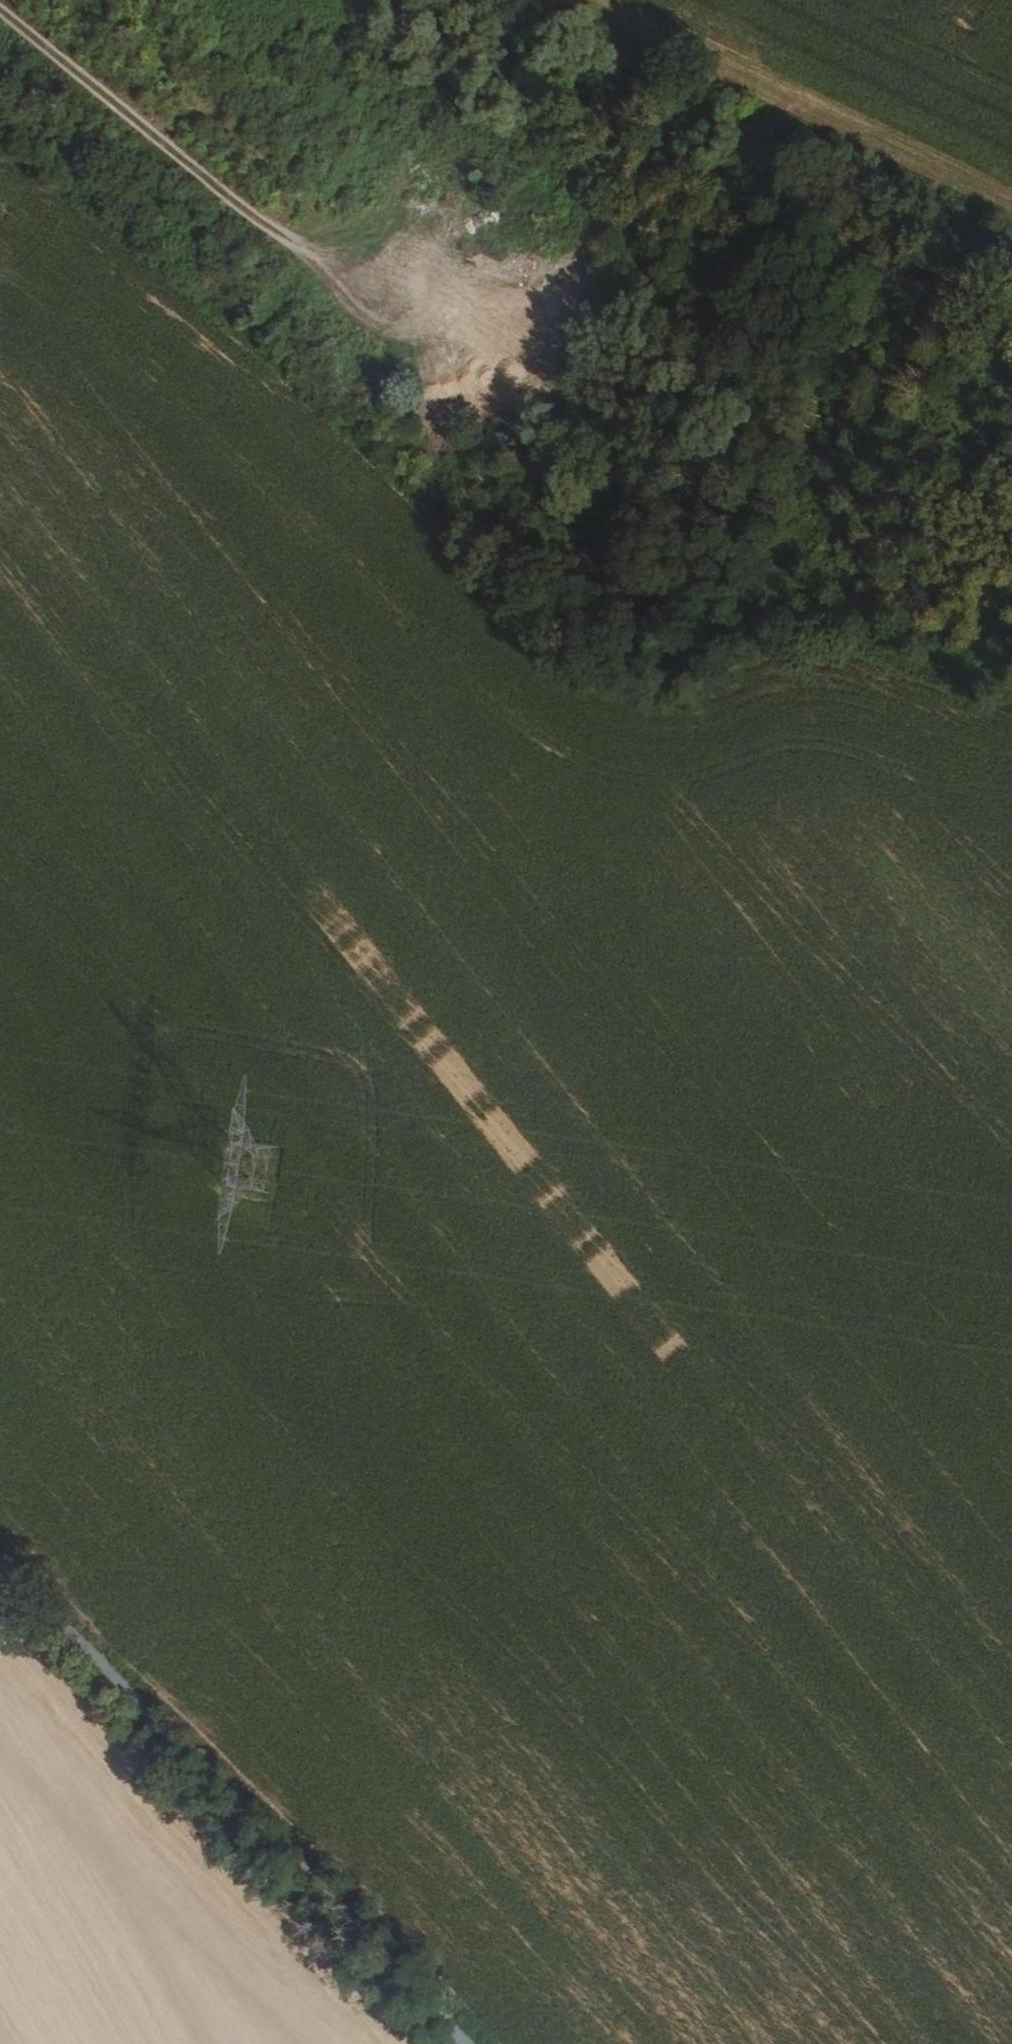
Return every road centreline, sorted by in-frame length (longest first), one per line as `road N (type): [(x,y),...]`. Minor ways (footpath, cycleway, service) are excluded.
road 1 (track): [(0,1555),(463,2043)]
road 2 (track): [(330,290),(0,19)]

